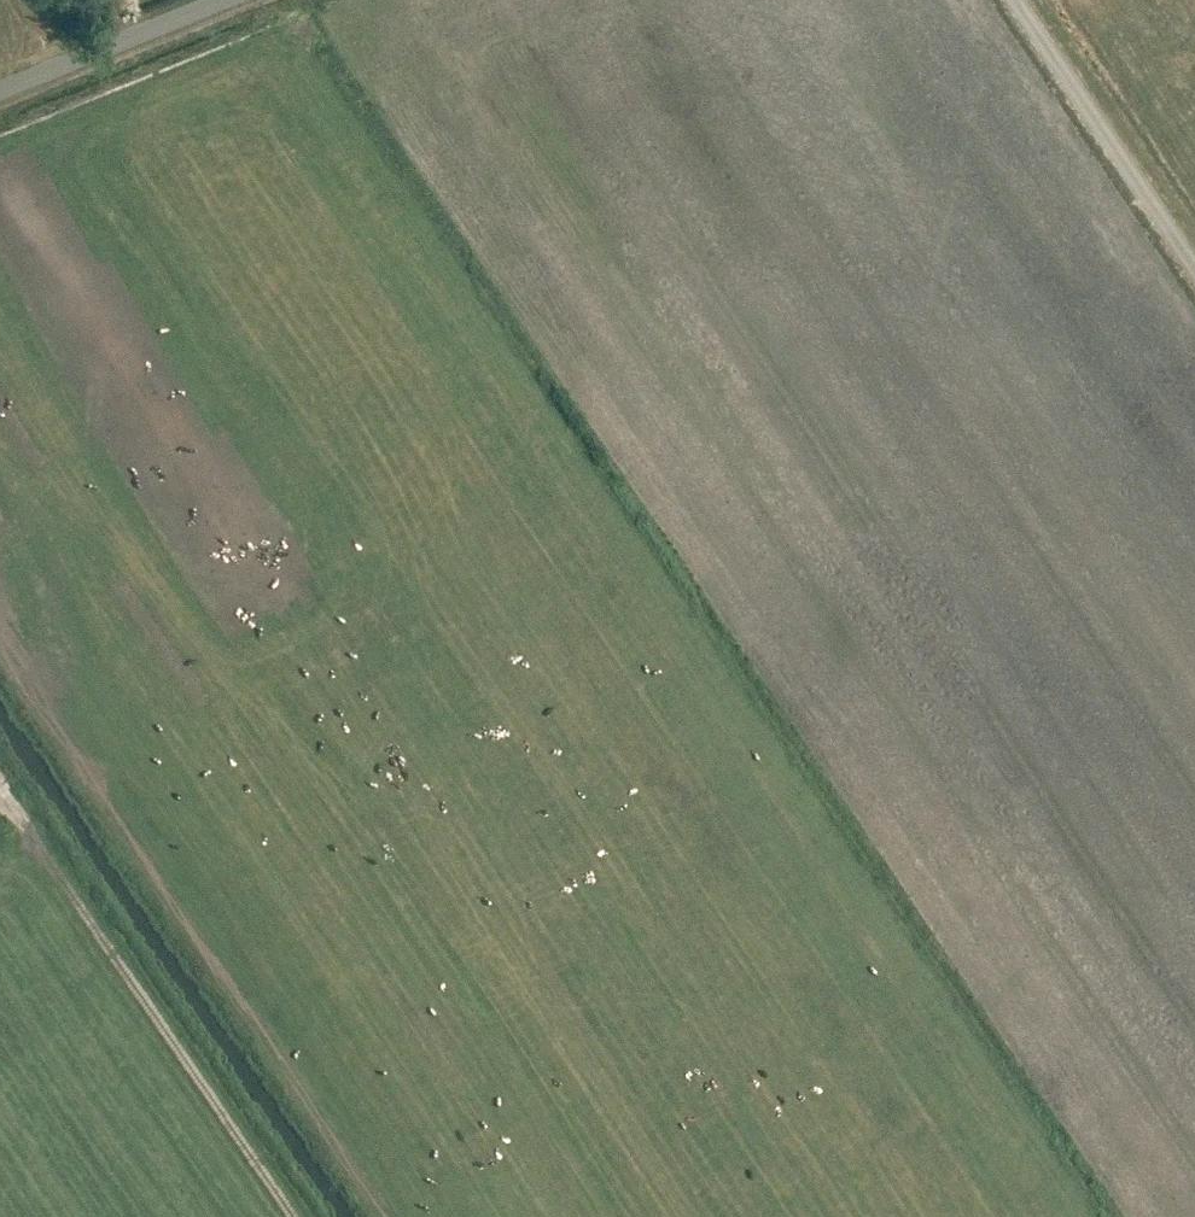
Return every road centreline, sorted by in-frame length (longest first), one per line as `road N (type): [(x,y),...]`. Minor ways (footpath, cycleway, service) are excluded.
road 1 (unclassified): [(221,0),(0,89)]

